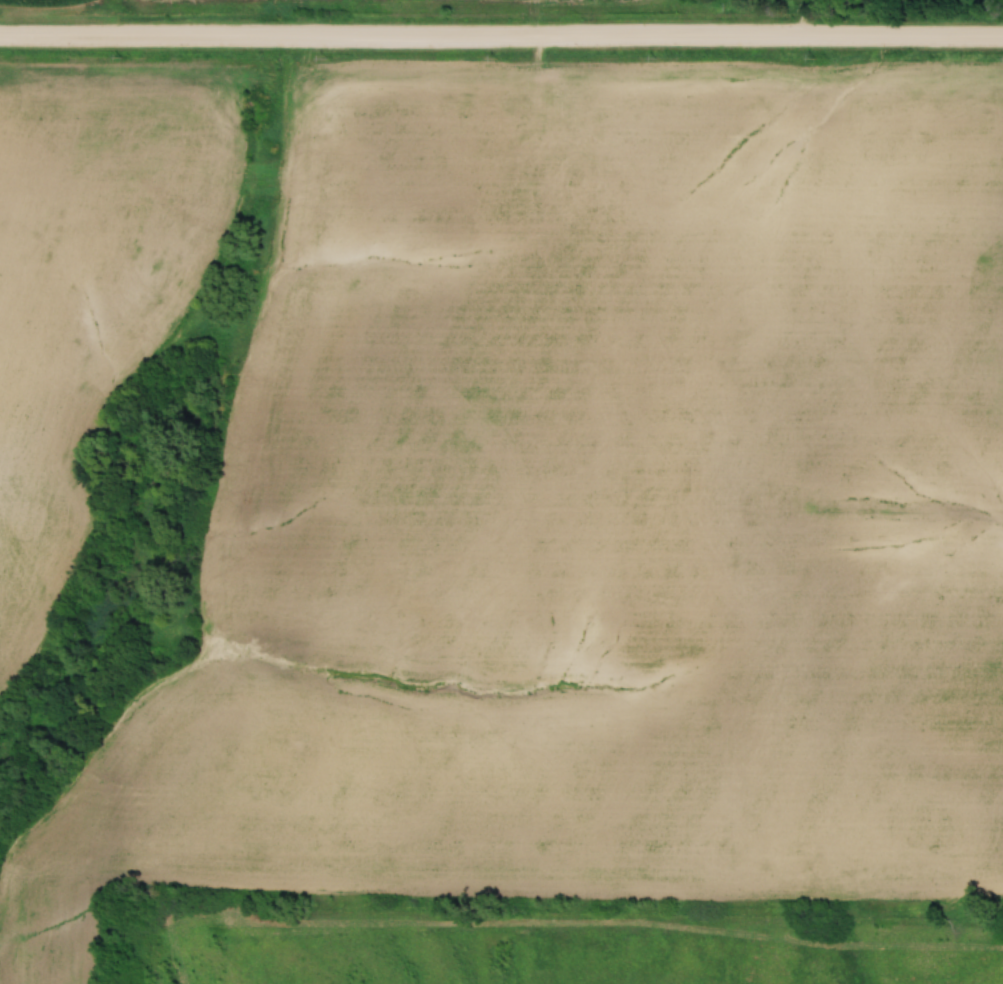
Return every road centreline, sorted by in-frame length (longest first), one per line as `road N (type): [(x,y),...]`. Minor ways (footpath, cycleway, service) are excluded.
road 1 (residential): [(1002,37),(0,36)]

